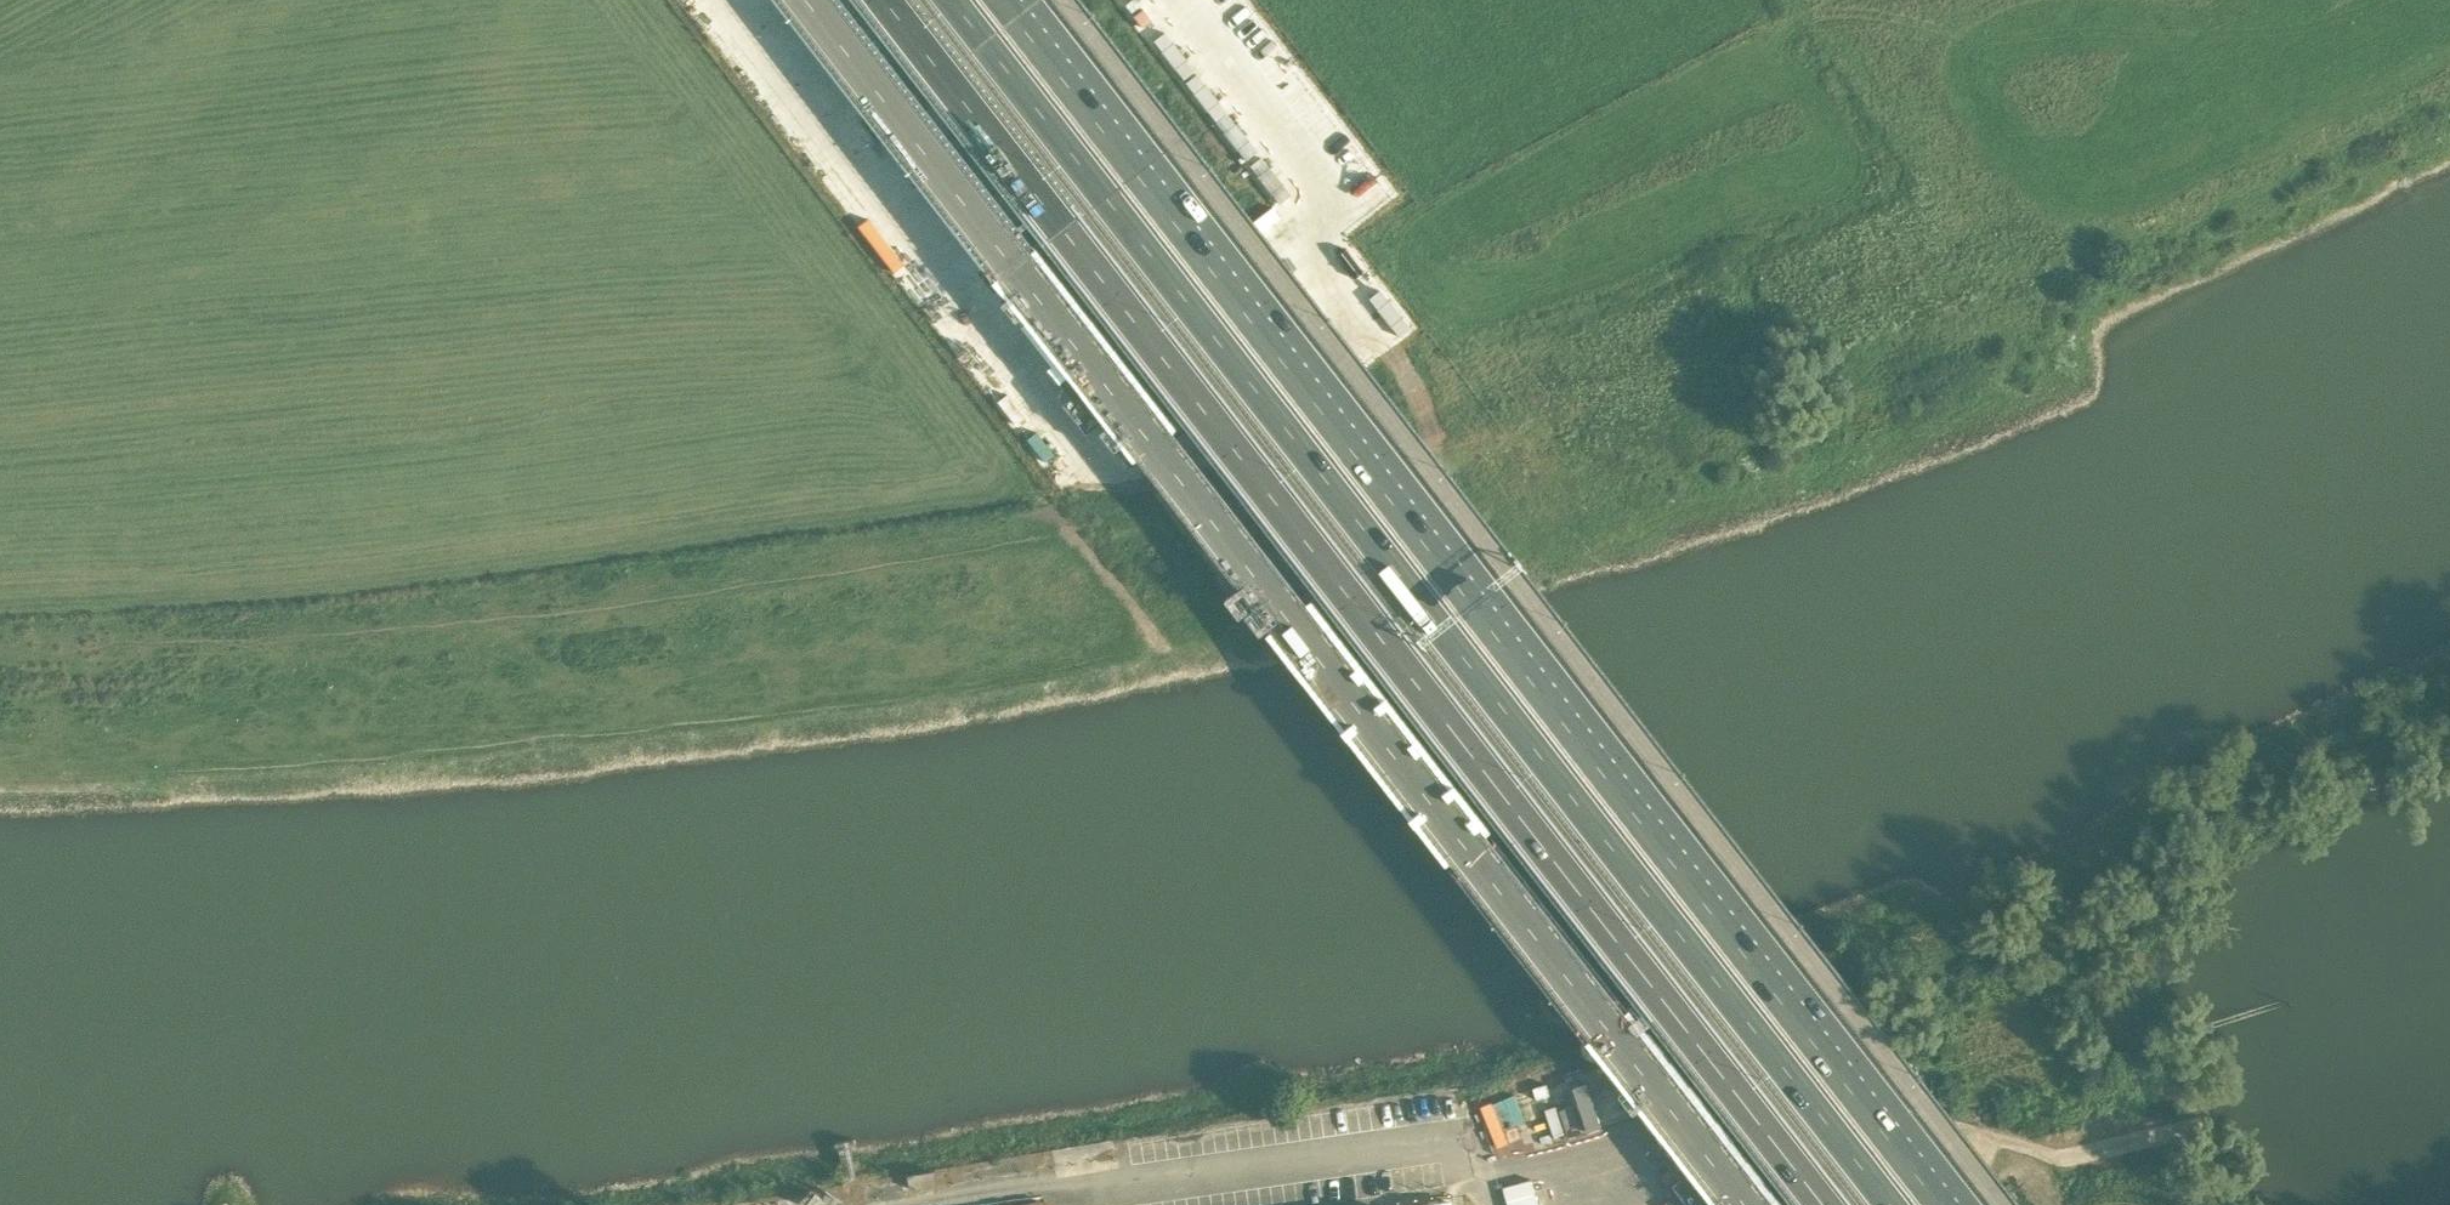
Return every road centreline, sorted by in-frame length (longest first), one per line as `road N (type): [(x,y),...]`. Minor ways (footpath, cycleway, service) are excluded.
road 1 (motorway): [(1921,1204),(980,0)]
road 2 (motorway): [(809,0),(1747,1204)]
road 3 (motorway): [(888,0),(1826,1204)]
road 4 (track): [(1016,368),(735,0)]

